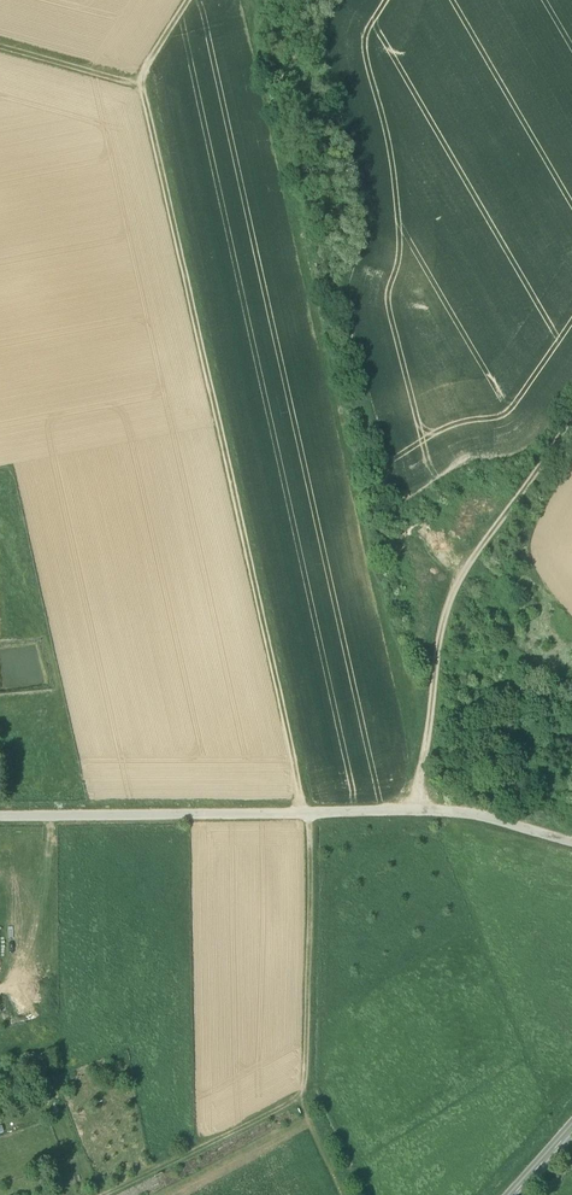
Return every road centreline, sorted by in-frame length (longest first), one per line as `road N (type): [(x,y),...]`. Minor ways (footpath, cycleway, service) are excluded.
road 1 (track): [(191,0),(140,85),(152,103),(303,815)]
road 2 (unclassified): [(0,817),(460,814),(571,841)]
road 3 (track): [(415,814),(444,616),(571,417)]
road 4 (track): [(310,815),(303,1094)]
road 5 (track): [(303,1094),(101,1194)]
road 6 (track): [(0,47),(140,85)]

